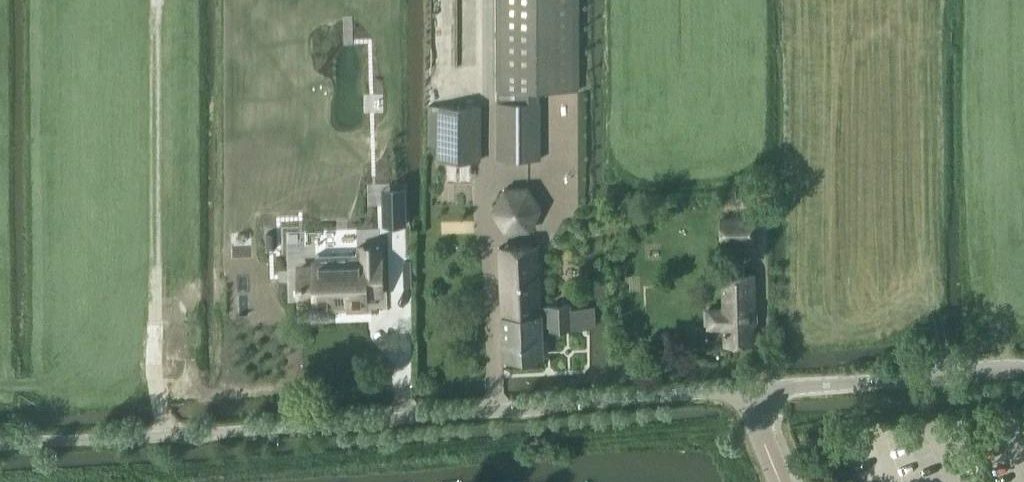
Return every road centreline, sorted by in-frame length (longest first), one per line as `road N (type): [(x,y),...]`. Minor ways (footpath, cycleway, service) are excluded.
road 1 (unclassified): [(0,444),(756,390)]
road 2 (unclassified): [(756,390),(1023,369)]

